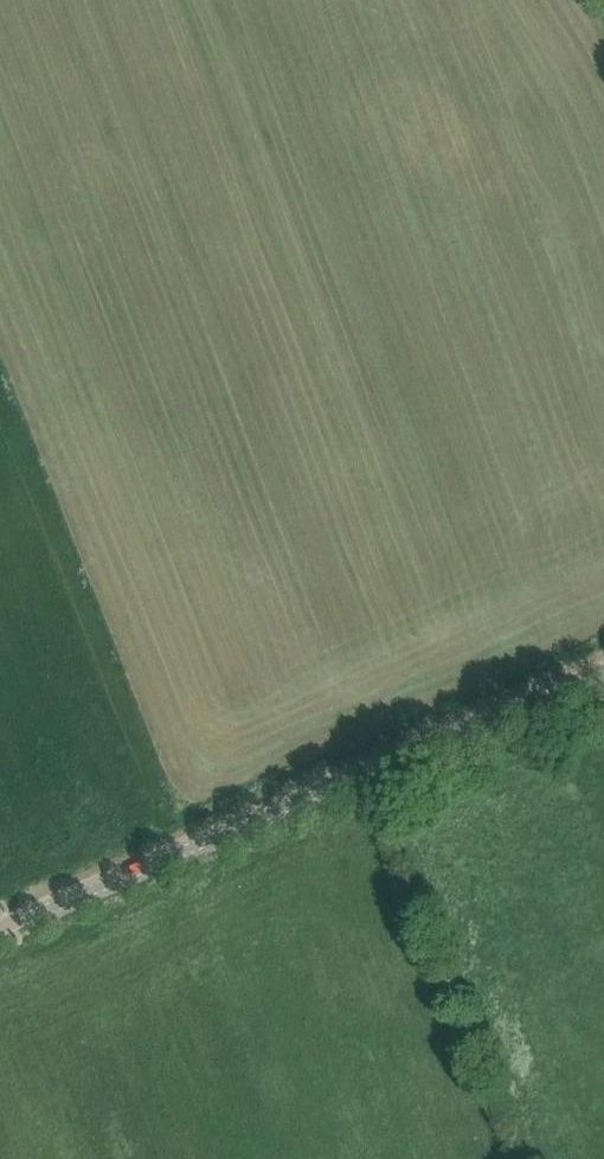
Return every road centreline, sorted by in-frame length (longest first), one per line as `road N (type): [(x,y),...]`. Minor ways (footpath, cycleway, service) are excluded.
road 1 (tertiary): [(0,926),(603,671)]

